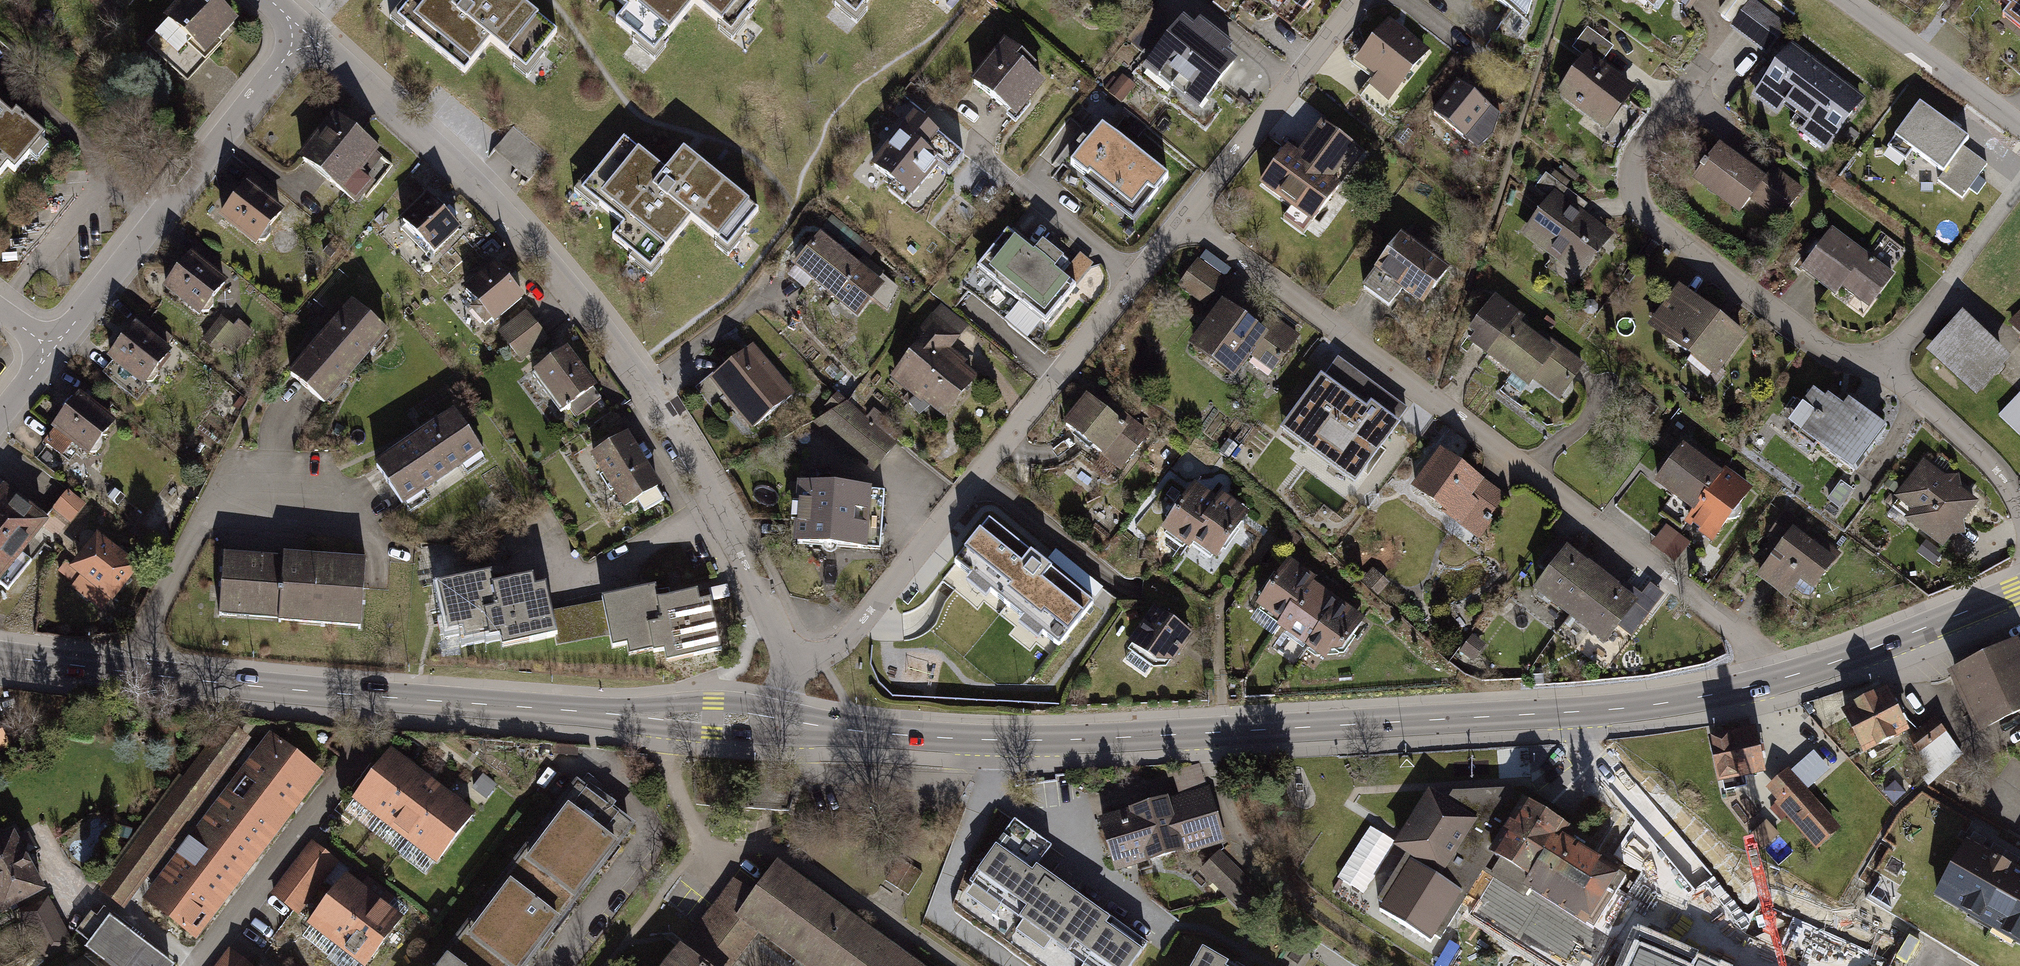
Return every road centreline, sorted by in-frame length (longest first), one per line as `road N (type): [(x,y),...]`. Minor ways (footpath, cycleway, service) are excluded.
road 1 (secondary): [(776,724),(967,740),(1087,739),(1632,708),(1766,683)]
road 2 (residential): [(795,665),(693,464),(607,338),(459,165),(306,28)]
road 3 (secondary): [(0,657),(246,687),(776,724)]
road 4 (residential): [(1186,216),(1745,638),(1766,683)]
road 5 (residential): [(2019,507),(1987,460),(1883,366),(1827,352),(1638,206),(1633,171),(1642,143),(1718,43)]
road 6 (residential): [(795,665),(837,648),(1136,278)]
road 7 (residential): [(52,351),(306,28)]
road 8 (secondary): [(1766,683),(2019,590)]
road 9 (residential): [(966,143),(1136,278)]
road 10 (residential): [(1844,0),(2019,127)]
road 11 (residential): [(1186,216),(1295,81)]
road 12 (residential): [(1189,0),(1295,81)]

